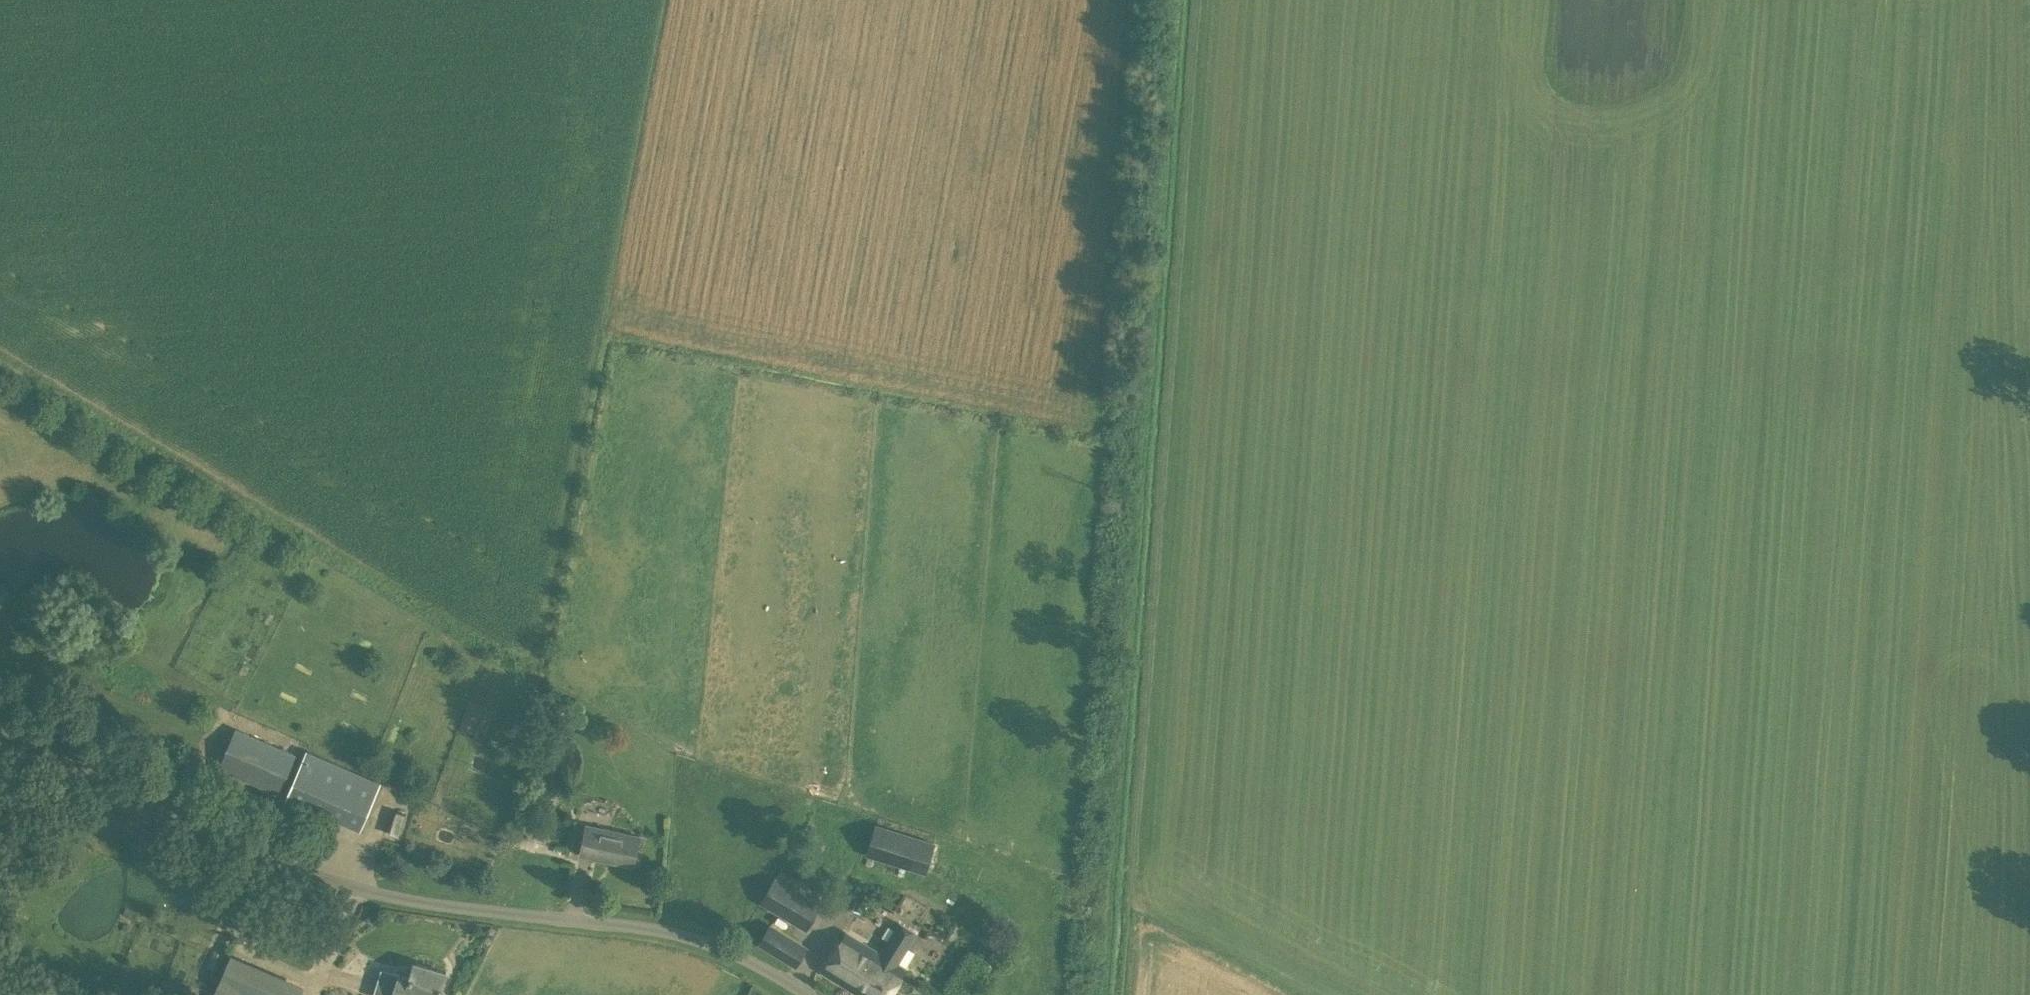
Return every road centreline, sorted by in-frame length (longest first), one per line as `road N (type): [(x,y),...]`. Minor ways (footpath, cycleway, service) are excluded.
road 1 (unclassified): [(807,994),(722,947),(425,905),(319,880),(0,724)]

